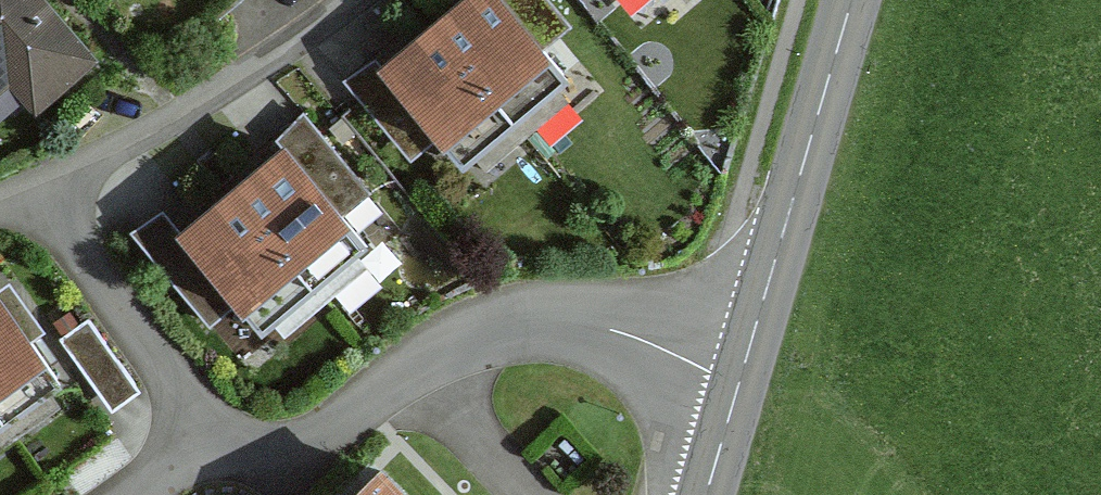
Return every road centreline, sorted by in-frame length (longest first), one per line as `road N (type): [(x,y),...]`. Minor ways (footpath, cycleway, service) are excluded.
road 1 (residential): [(215,436),(51,208),(363,0)]
road 2 (residential): [(738,386),(607,325),(532,321),(462,343),(286,441),(215,436)]
road 3 (secondary): [(738,386),(852,0)]

